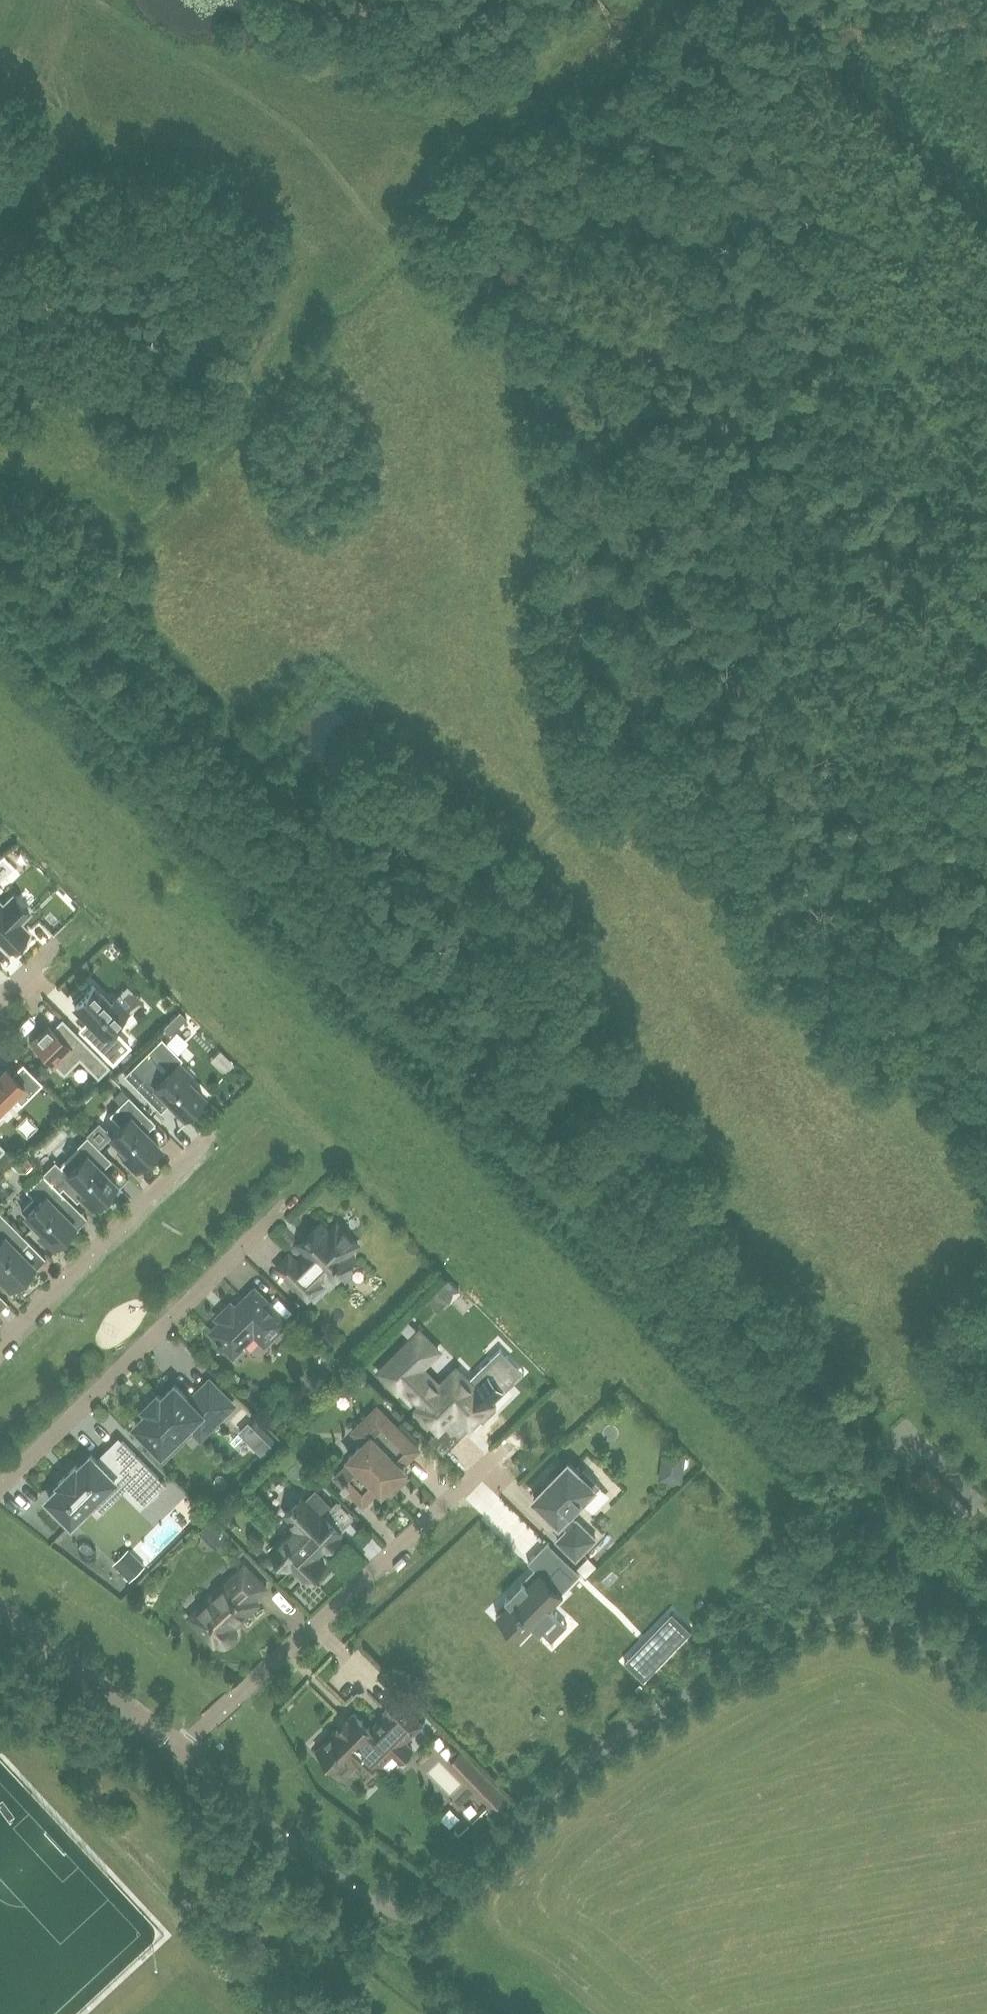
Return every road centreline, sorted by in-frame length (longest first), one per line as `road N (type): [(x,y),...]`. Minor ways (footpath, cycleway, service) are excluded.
road 1 (residential): [(189,1753),(511,1443)]
road 2 (residential): [(0,1491),(299,1198)]
road 3 (residential): [(0,1346),(212,1137)]
road 4 (residential): [(401,1918),(189,1753)]
road 5 (residential): [(189,1753),(0,1609)]
road 6 (unclassified): [(437,1910),(598,1756)]

